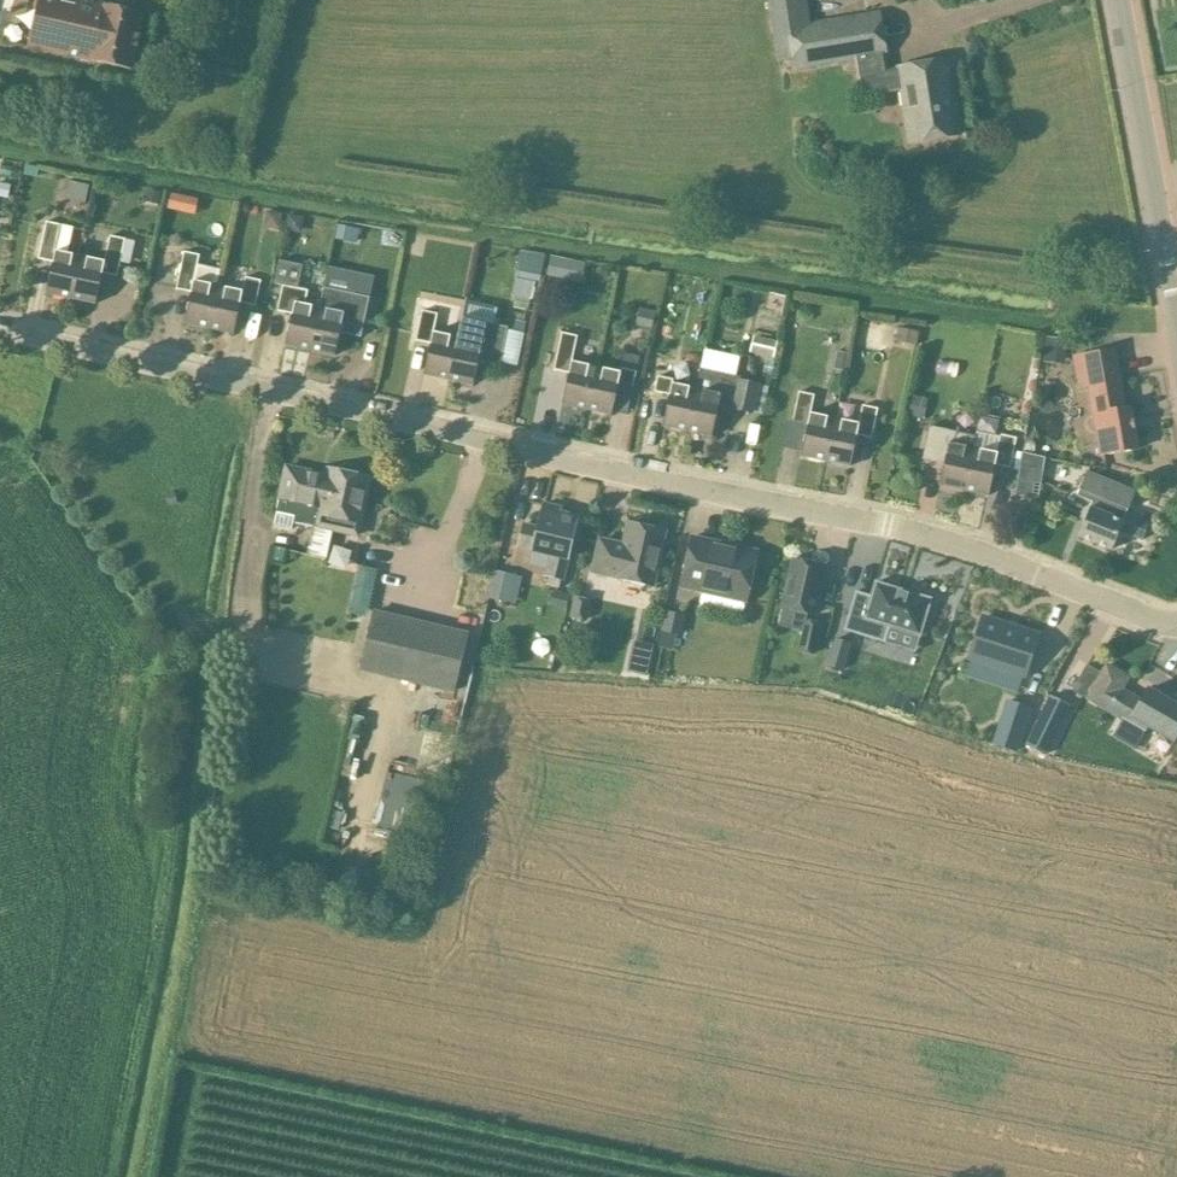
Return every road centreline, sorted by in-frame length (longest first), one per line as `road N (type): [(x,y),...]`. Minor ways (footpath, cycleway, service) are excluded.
road 1 (residential): [(1176,624),(888,526),(0,328)]
road 2 (tertiary): [(1176,313),(1118,0)]

